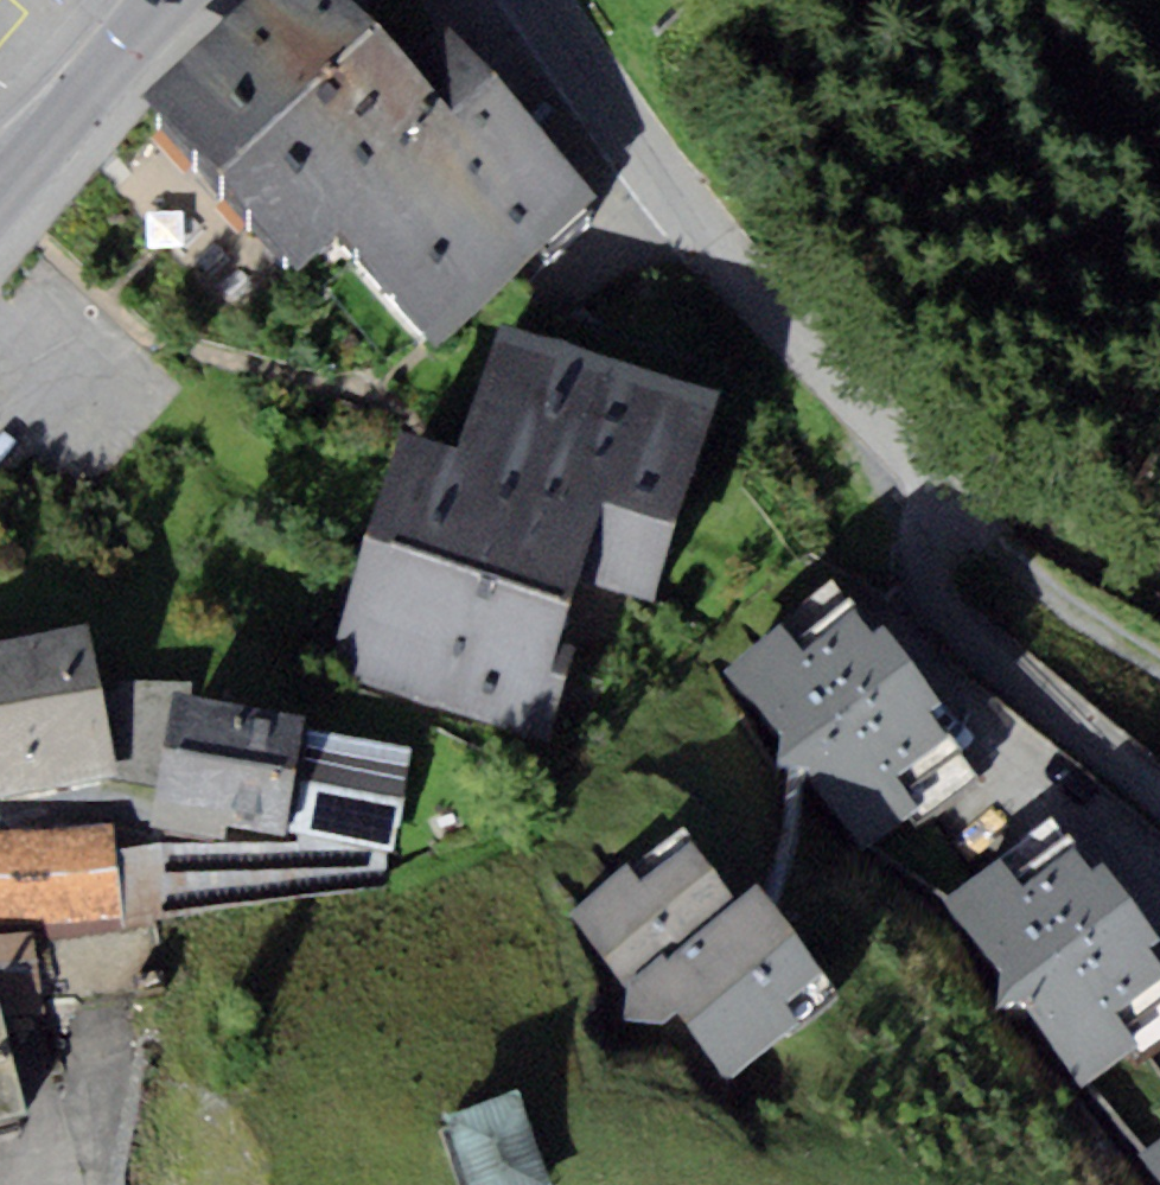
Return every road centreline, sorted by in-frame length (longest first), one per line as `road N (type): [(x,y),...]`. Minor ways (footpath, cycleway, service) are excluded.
road 1 (residential): [(1159,801),(977,645),(935,595),(919,518),(885,450),(513,0)]
road 2 (track): [(907,494),(1159,653)]
road 3 (residential): [(0,205),(175,0)]

